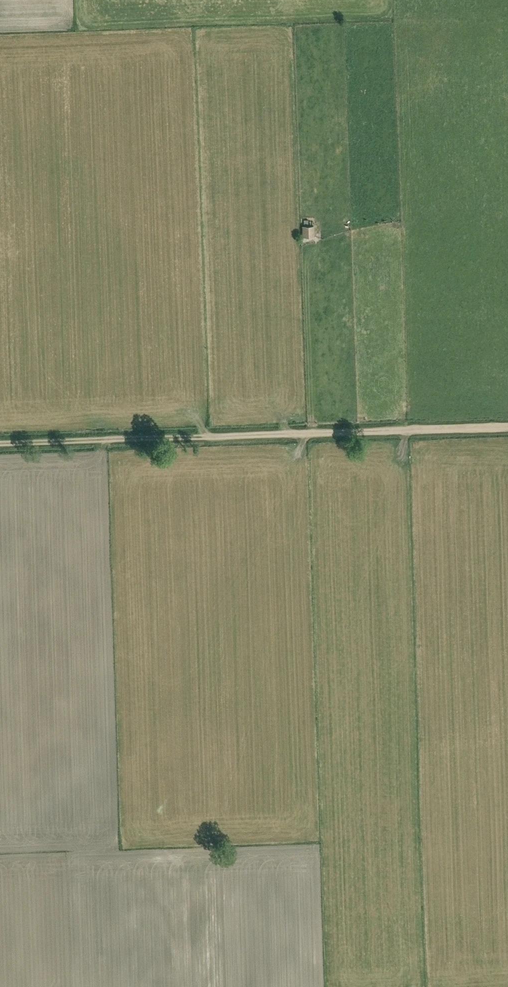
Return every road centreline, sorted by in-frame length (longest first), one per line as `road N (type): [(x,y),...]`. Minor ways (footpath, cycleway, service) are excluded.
road 1 (track): [(507,426),(0,444)]

